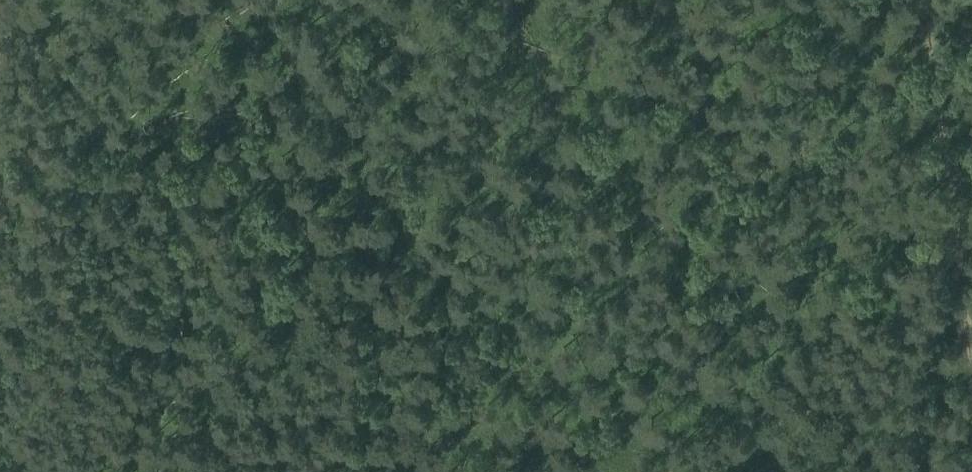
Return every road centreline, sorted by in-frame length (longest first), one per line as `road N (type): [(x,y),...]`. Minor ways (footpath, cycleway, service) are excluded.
road 1 (track): [(920,0),(971,363)]

